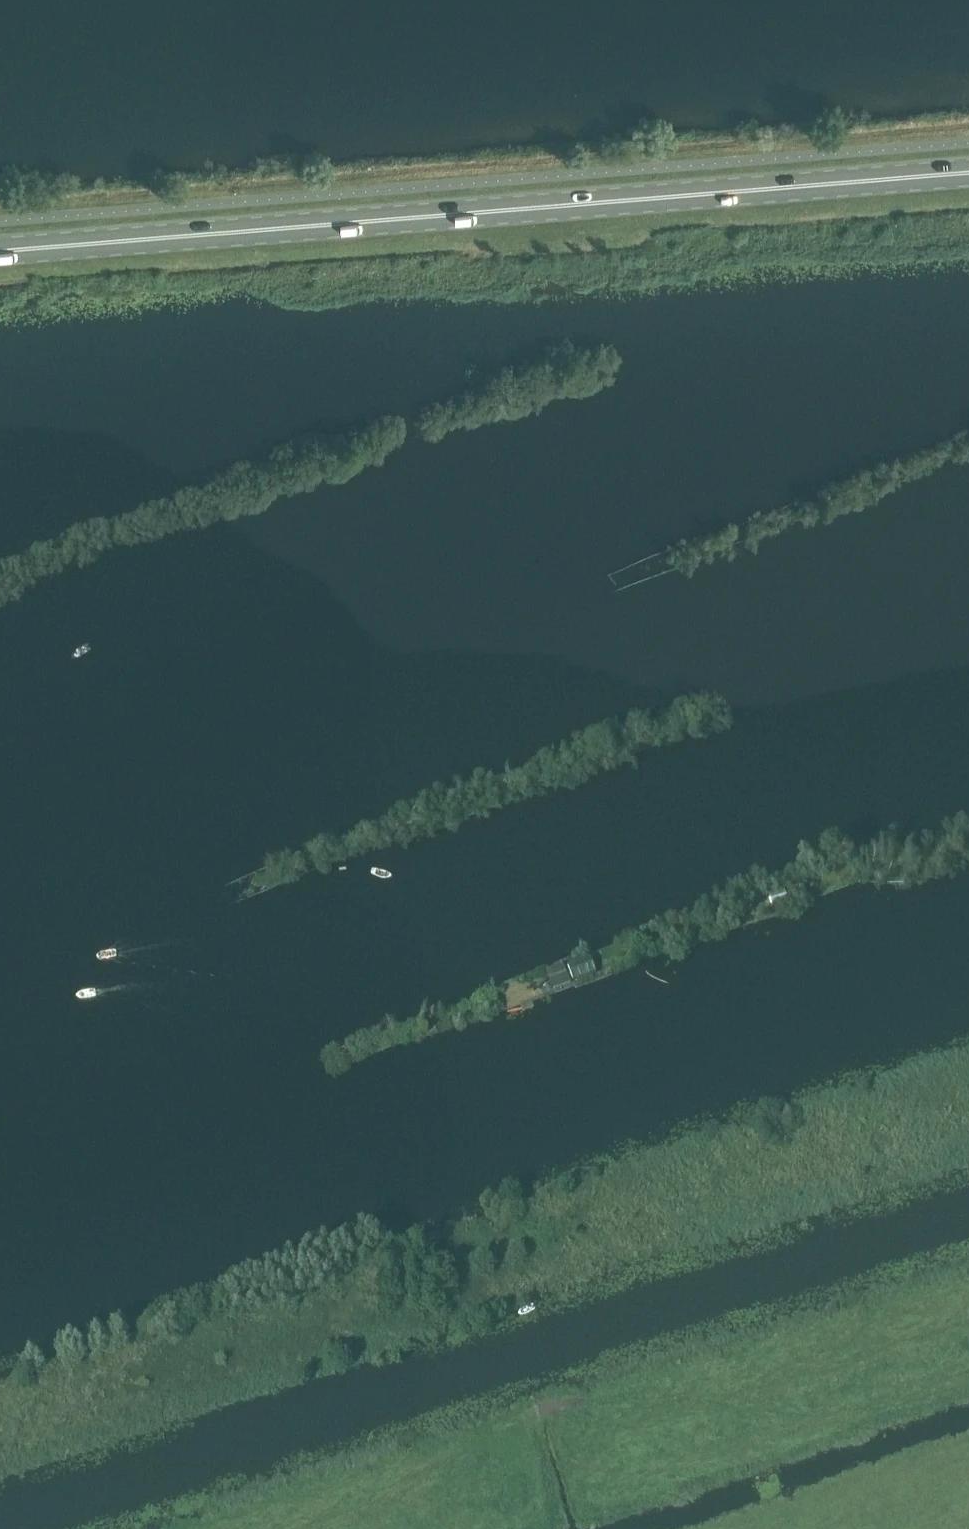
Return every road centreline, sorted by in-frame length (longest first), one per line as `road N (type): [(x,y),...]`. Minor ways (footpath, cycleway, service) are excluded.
road 1 (primary): [(0,252),(968,173)]

